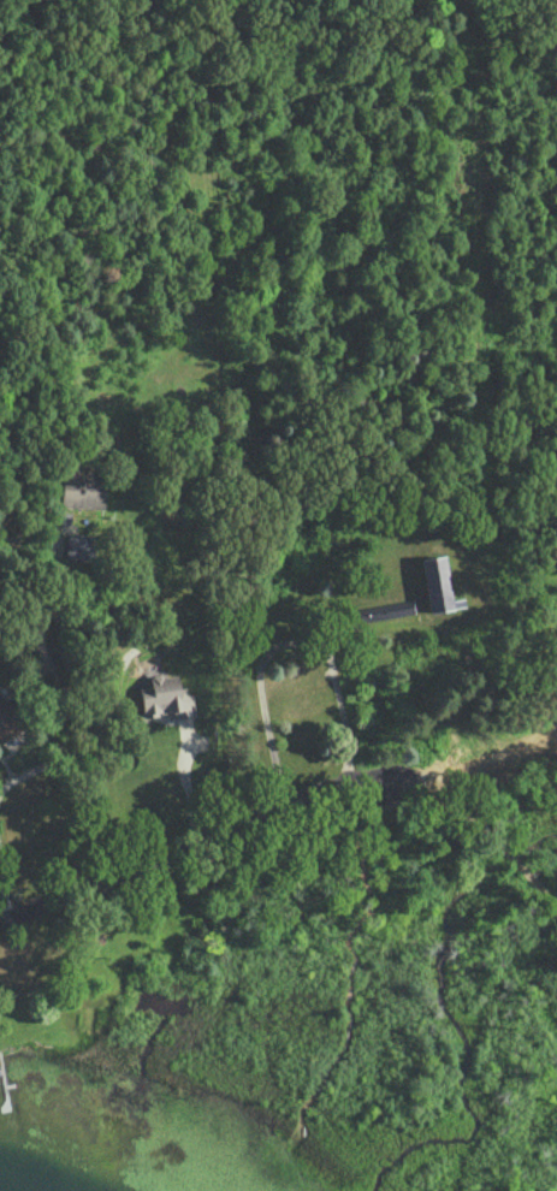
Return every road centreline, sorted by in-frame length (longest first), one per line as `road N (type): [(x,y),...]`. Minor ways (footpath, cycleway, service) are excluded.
road 1 (residential): [(0,926),(344,783),(414,795)]
road 2 (residential): [(414,795),(454,808),(509,852),(556,906)]

